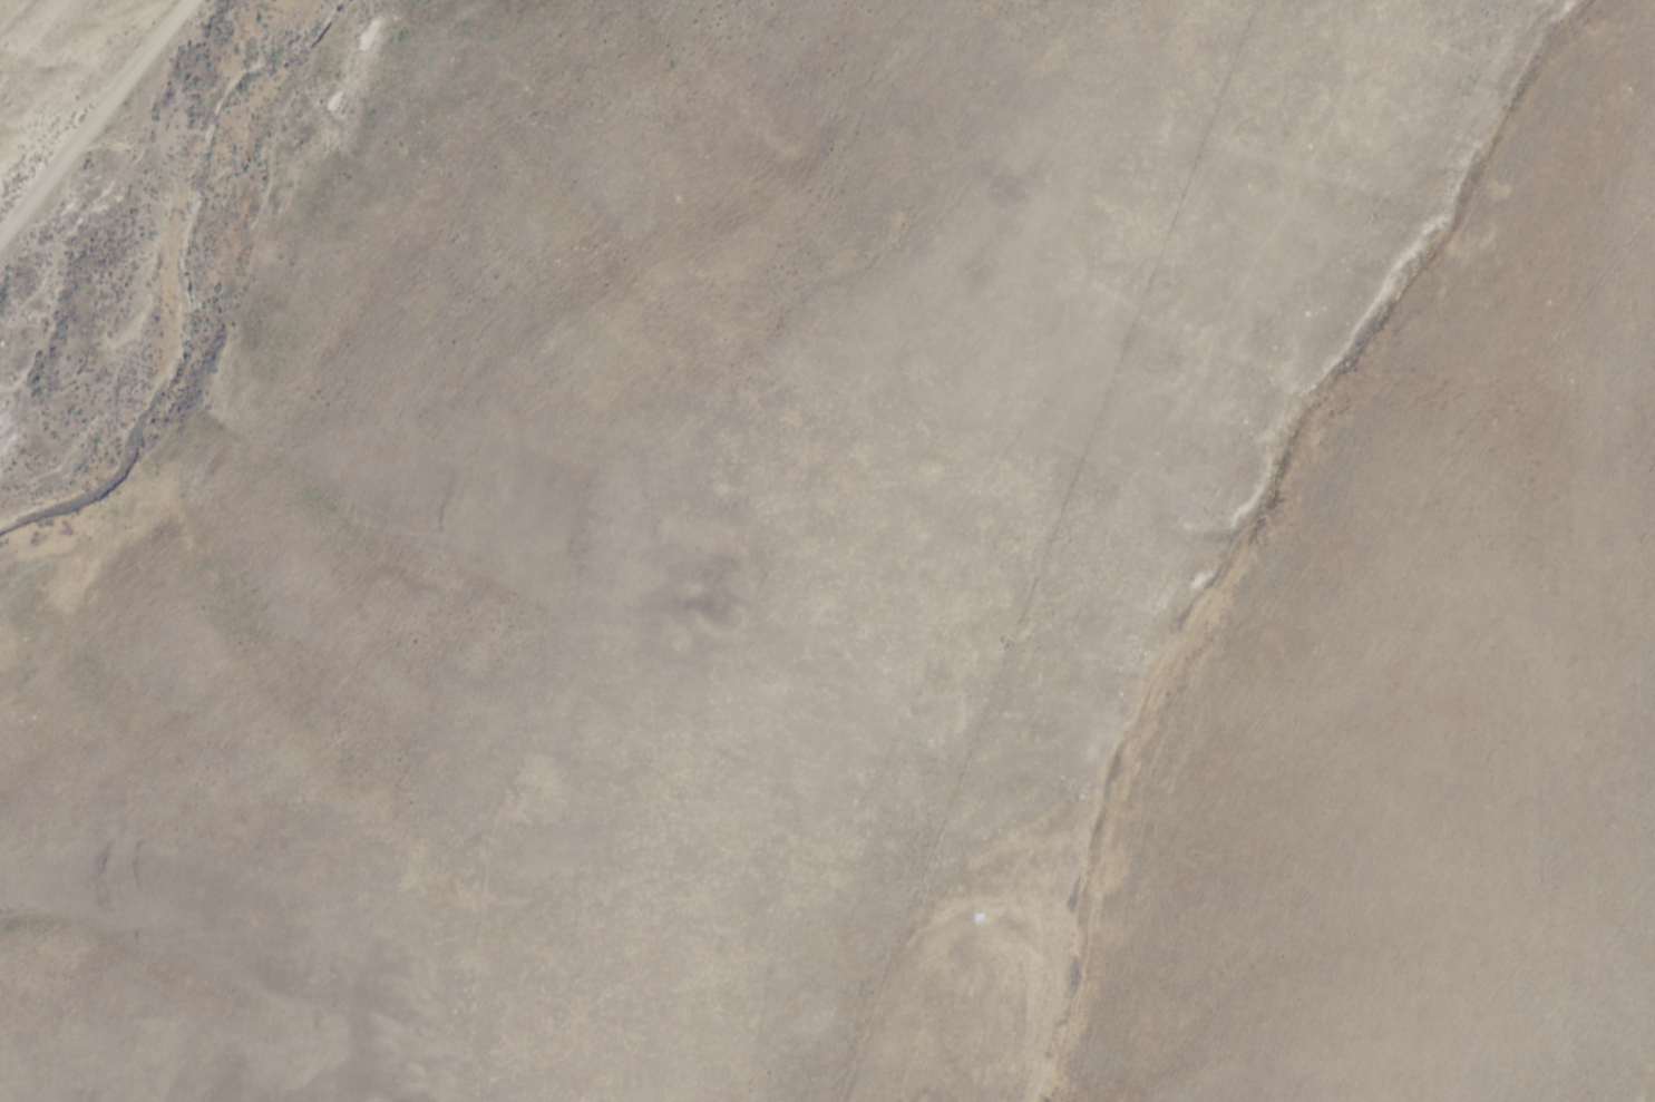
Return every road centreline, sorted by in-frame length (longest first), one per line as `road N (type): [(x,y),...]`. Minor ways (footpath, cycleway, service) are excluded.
road 1 (residential): [(0,236),(186,0)]

